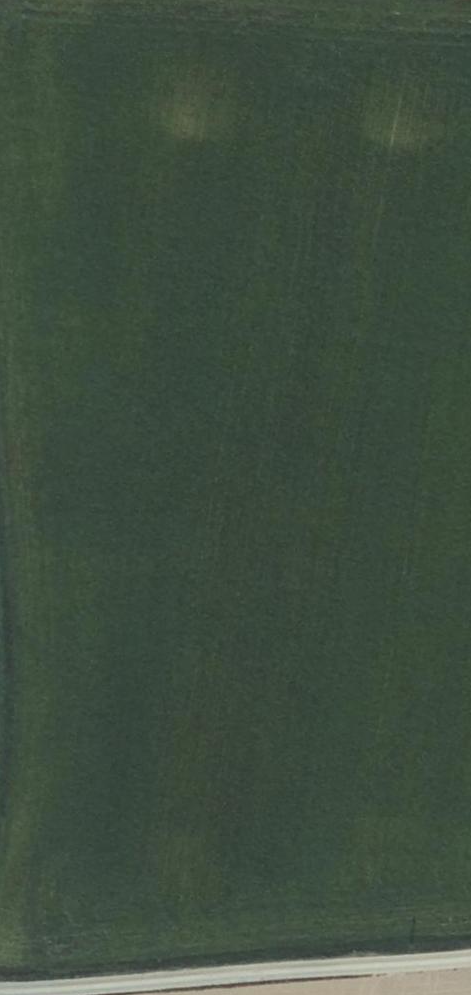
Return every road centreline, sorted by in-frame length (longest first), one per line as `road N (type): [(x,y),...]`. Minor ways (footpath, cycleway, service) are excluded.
road 1 (unclassified): [(470,957),(0,990)]

